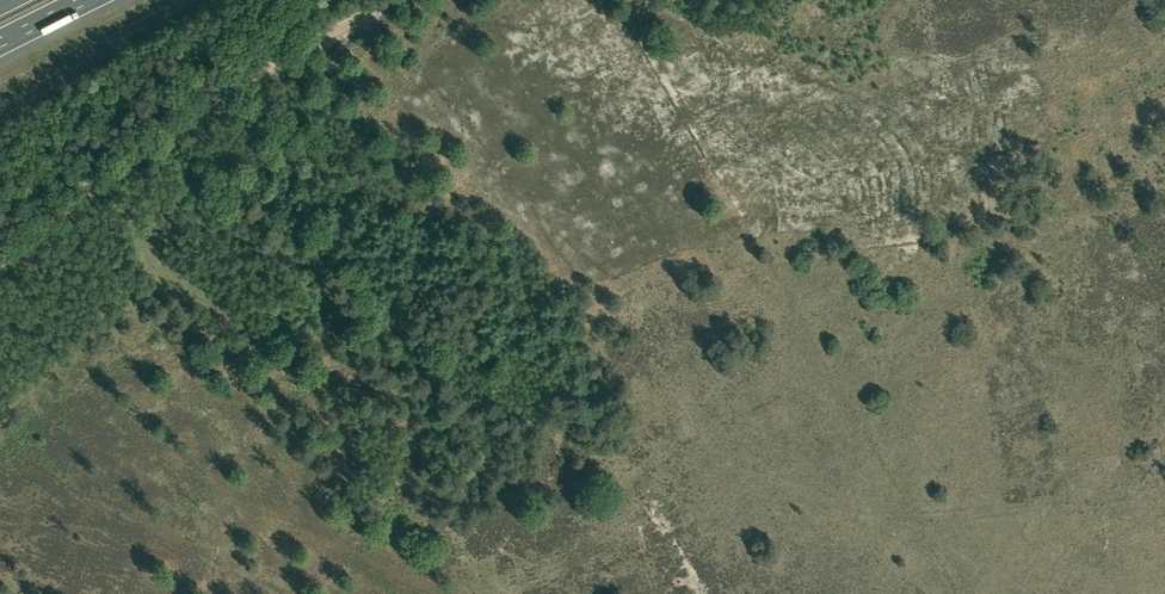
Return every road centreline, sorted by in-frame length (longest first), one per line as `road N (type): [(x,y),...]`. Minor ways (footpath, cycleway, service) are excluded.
road 1 (track): [(381,0),(158,143),(0,274)]

